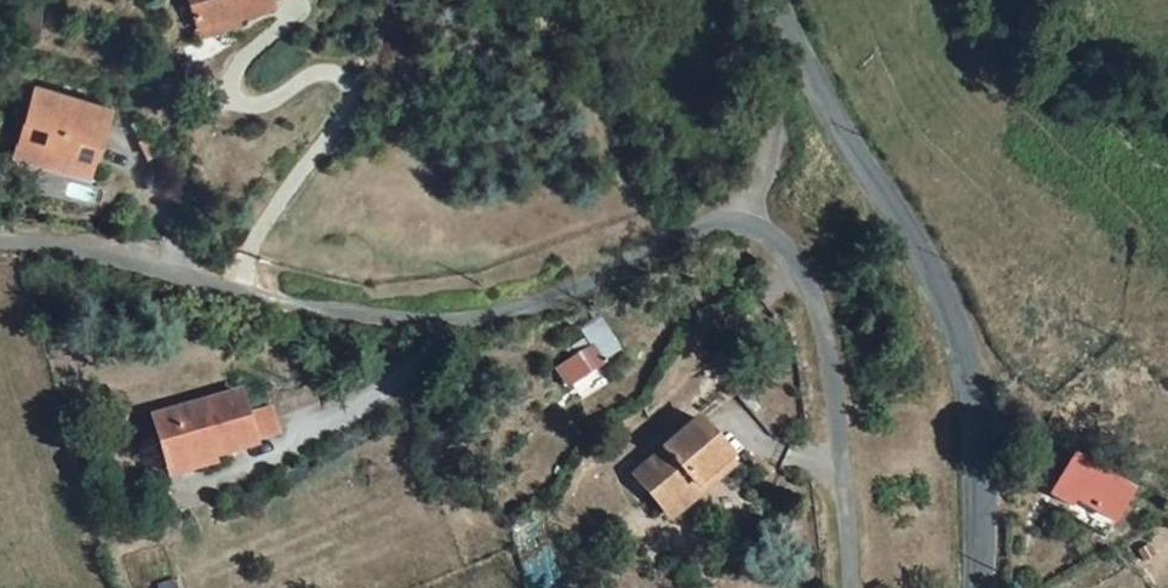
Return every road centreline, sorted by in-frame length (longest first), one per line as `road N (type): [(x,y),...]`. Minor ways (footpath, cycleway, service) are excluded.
road 1 (unclassified): [(818,90),(769,156),(681,234),(494,298),(324,305),(105,258),(0,252)]
road 2 (tertiary): [(973,587),(977,435),(942,302),(818,90)]

